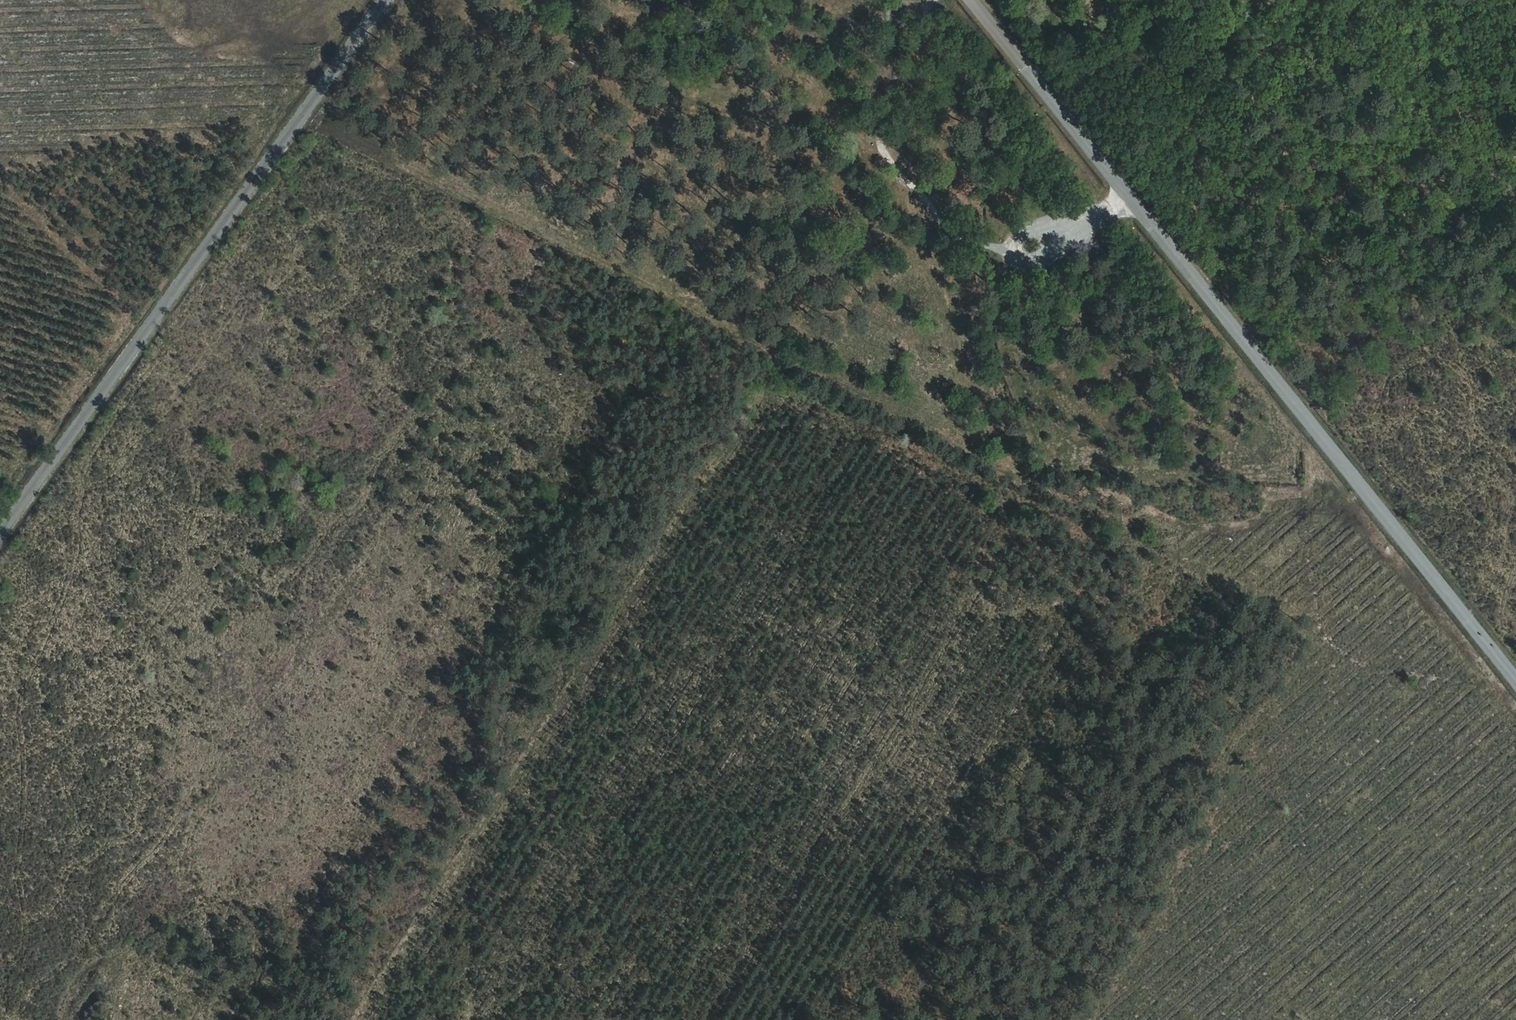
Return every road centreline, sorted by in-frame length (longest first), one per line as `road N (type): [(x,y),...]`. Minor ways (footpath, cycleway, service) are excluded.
road 1 (tertiary): [(1515,678),(967,0)]
road 2 (unclassified): [(391,0),(0,544)]

